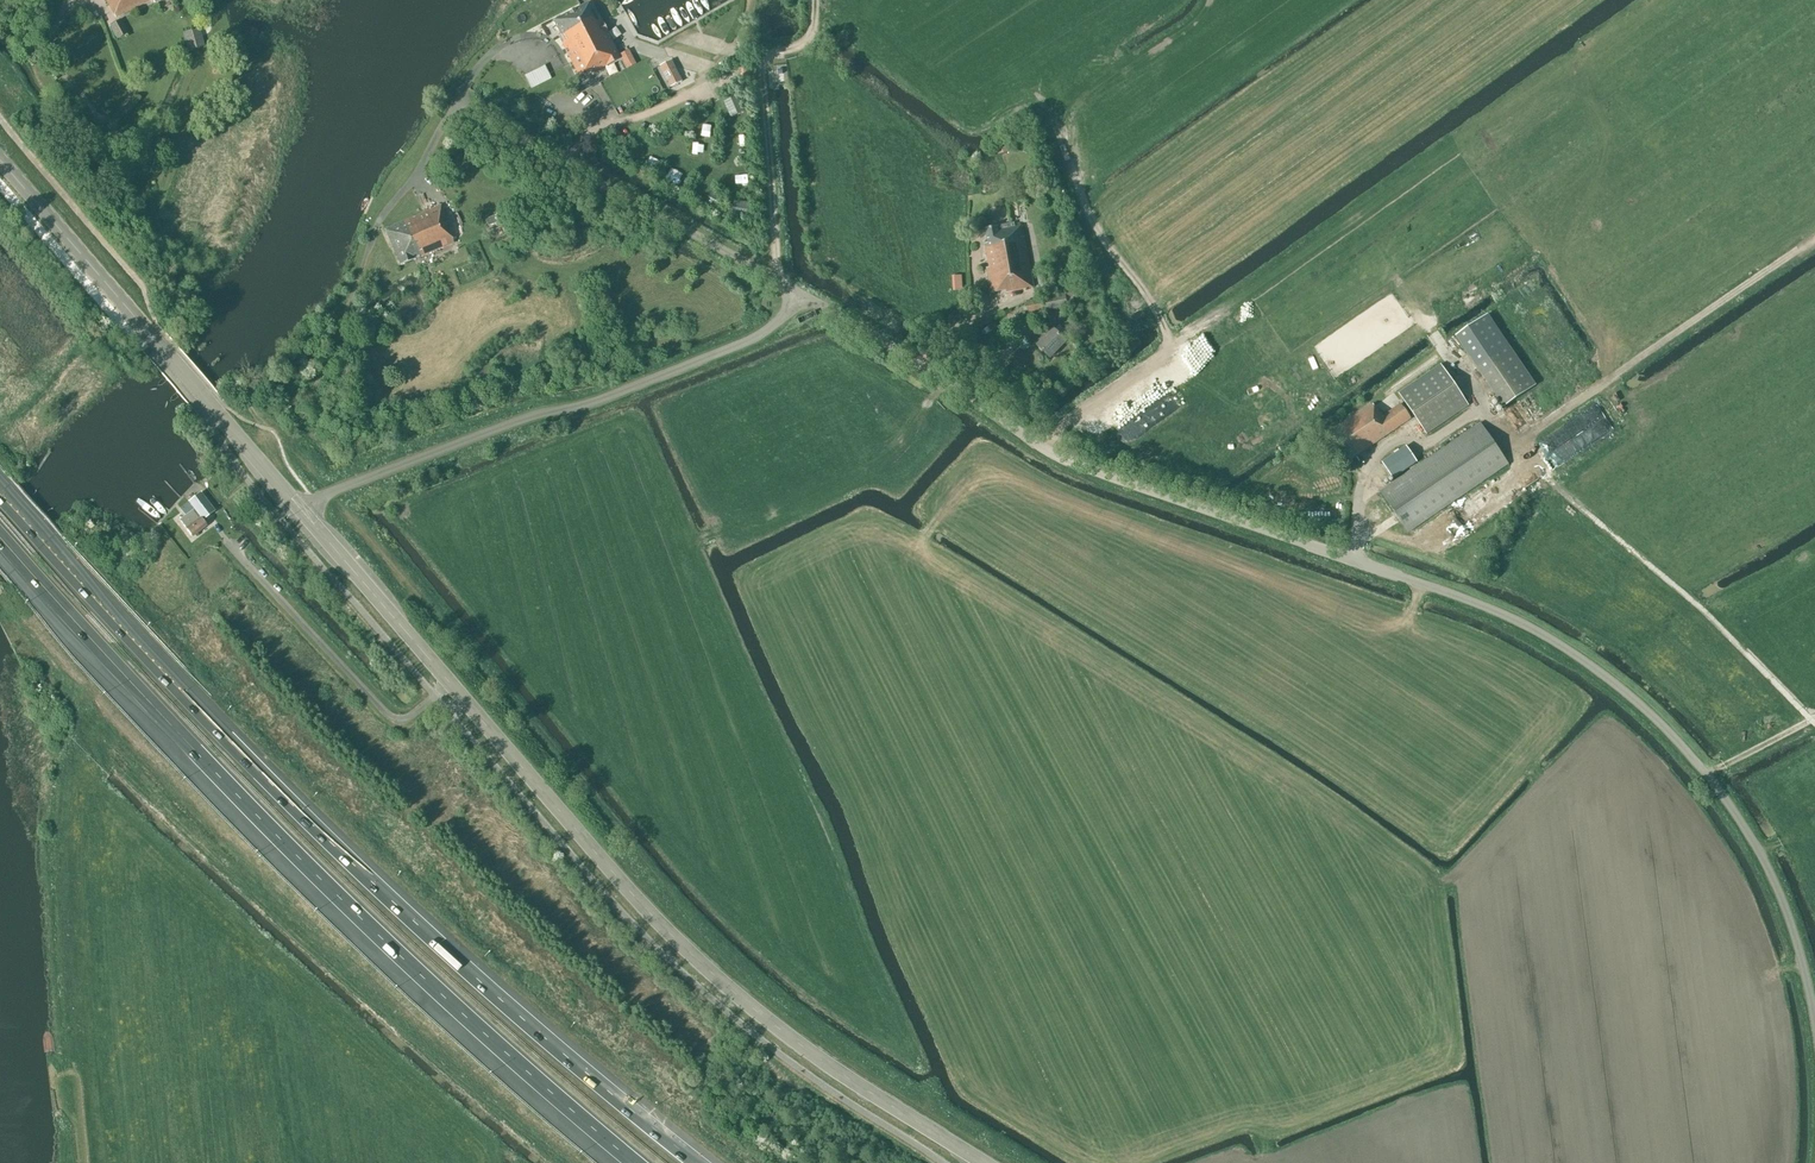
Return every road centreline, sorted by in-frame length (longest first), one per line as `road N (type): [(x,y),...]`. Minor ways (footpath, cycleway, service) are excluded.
road 1 (unclassified): [(1814,1023),(1801,954),(1751,837),(1652,716),(1585,661),(1490,609),(1074,464),(796,292)]
road 2 (motorway): [(696,1162),(427,935),(232,747),(0,494)]
road 3 (tertiary): [(982,1162),(792,1039),(687,952),(299,510)]
road 4 (motorway): [(0,539),(218,780),(509,1059),(634,1162)]
road 5 (unclassified): [(299,510),(336,489),(755,337),(788,310),(796,292)]
road 6 (tertiary): [(299,510),(0,160)]
road 7 (track): [(1037,441),(1154,362),(1169,341),(1077,191),(1056,131)]
road 8 (unclassified): [(796,292),(457,105)]
road 9 (track): [(1539,472),(1814,713)]
road 10 (track): [(778,280),(760,80),(763,61),(806,45),(814,0)]

